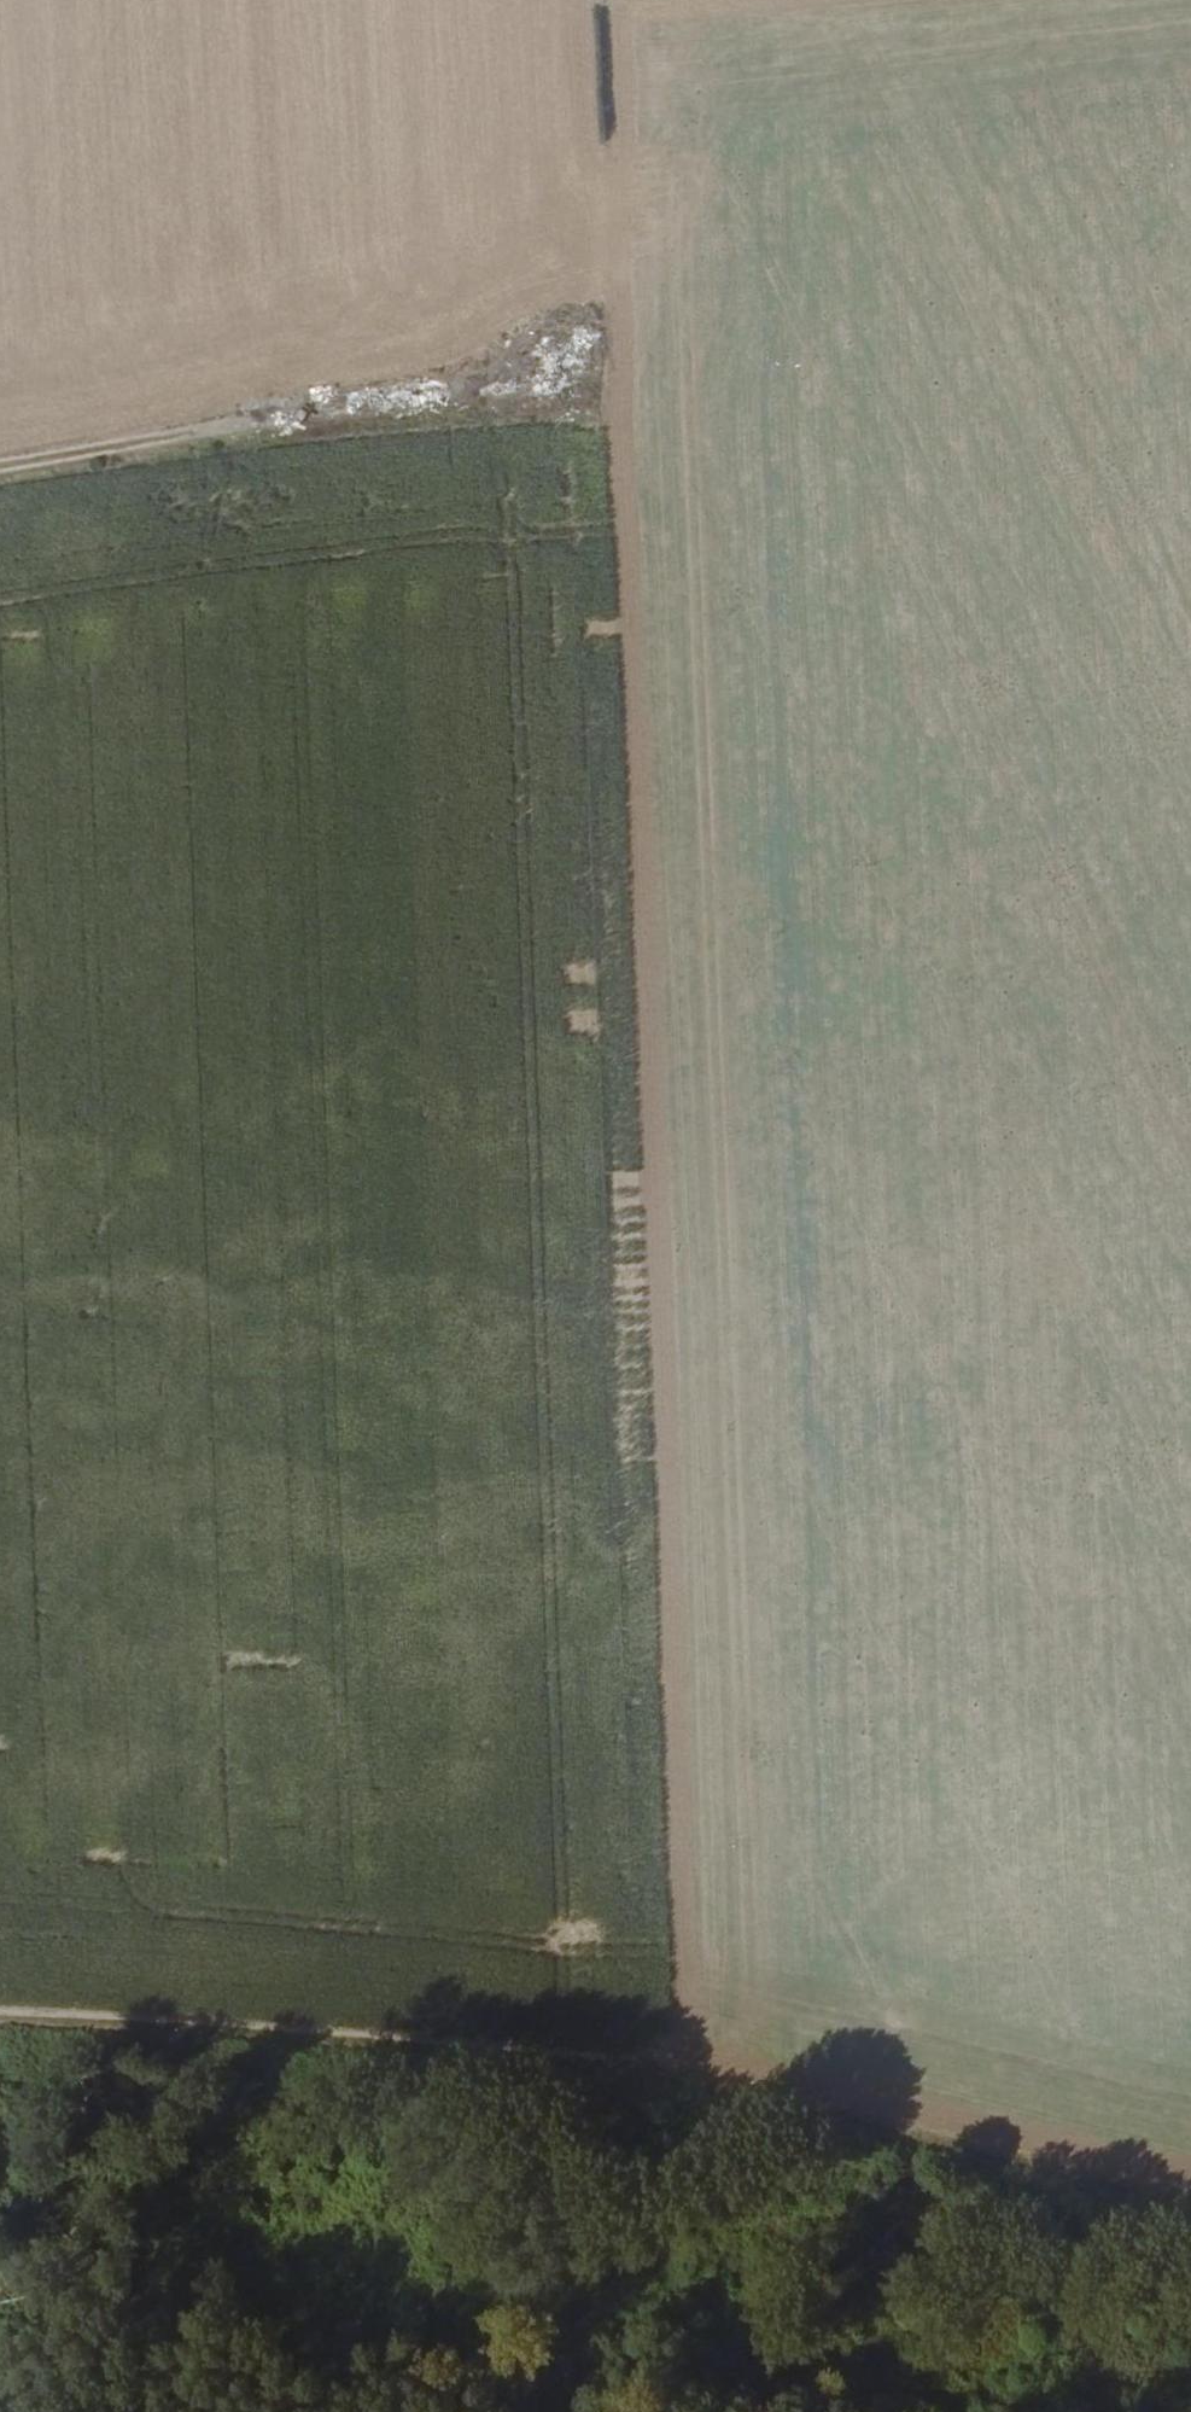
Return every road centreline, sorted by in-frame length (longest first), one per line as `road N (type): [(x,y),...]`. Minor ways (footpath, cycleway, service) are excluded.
road 1 (track): [(0,2017),(126,2016),(479,2057),(755,2105),(1190,2203)]
road 2 (track): [(0,466),(562,390)]

